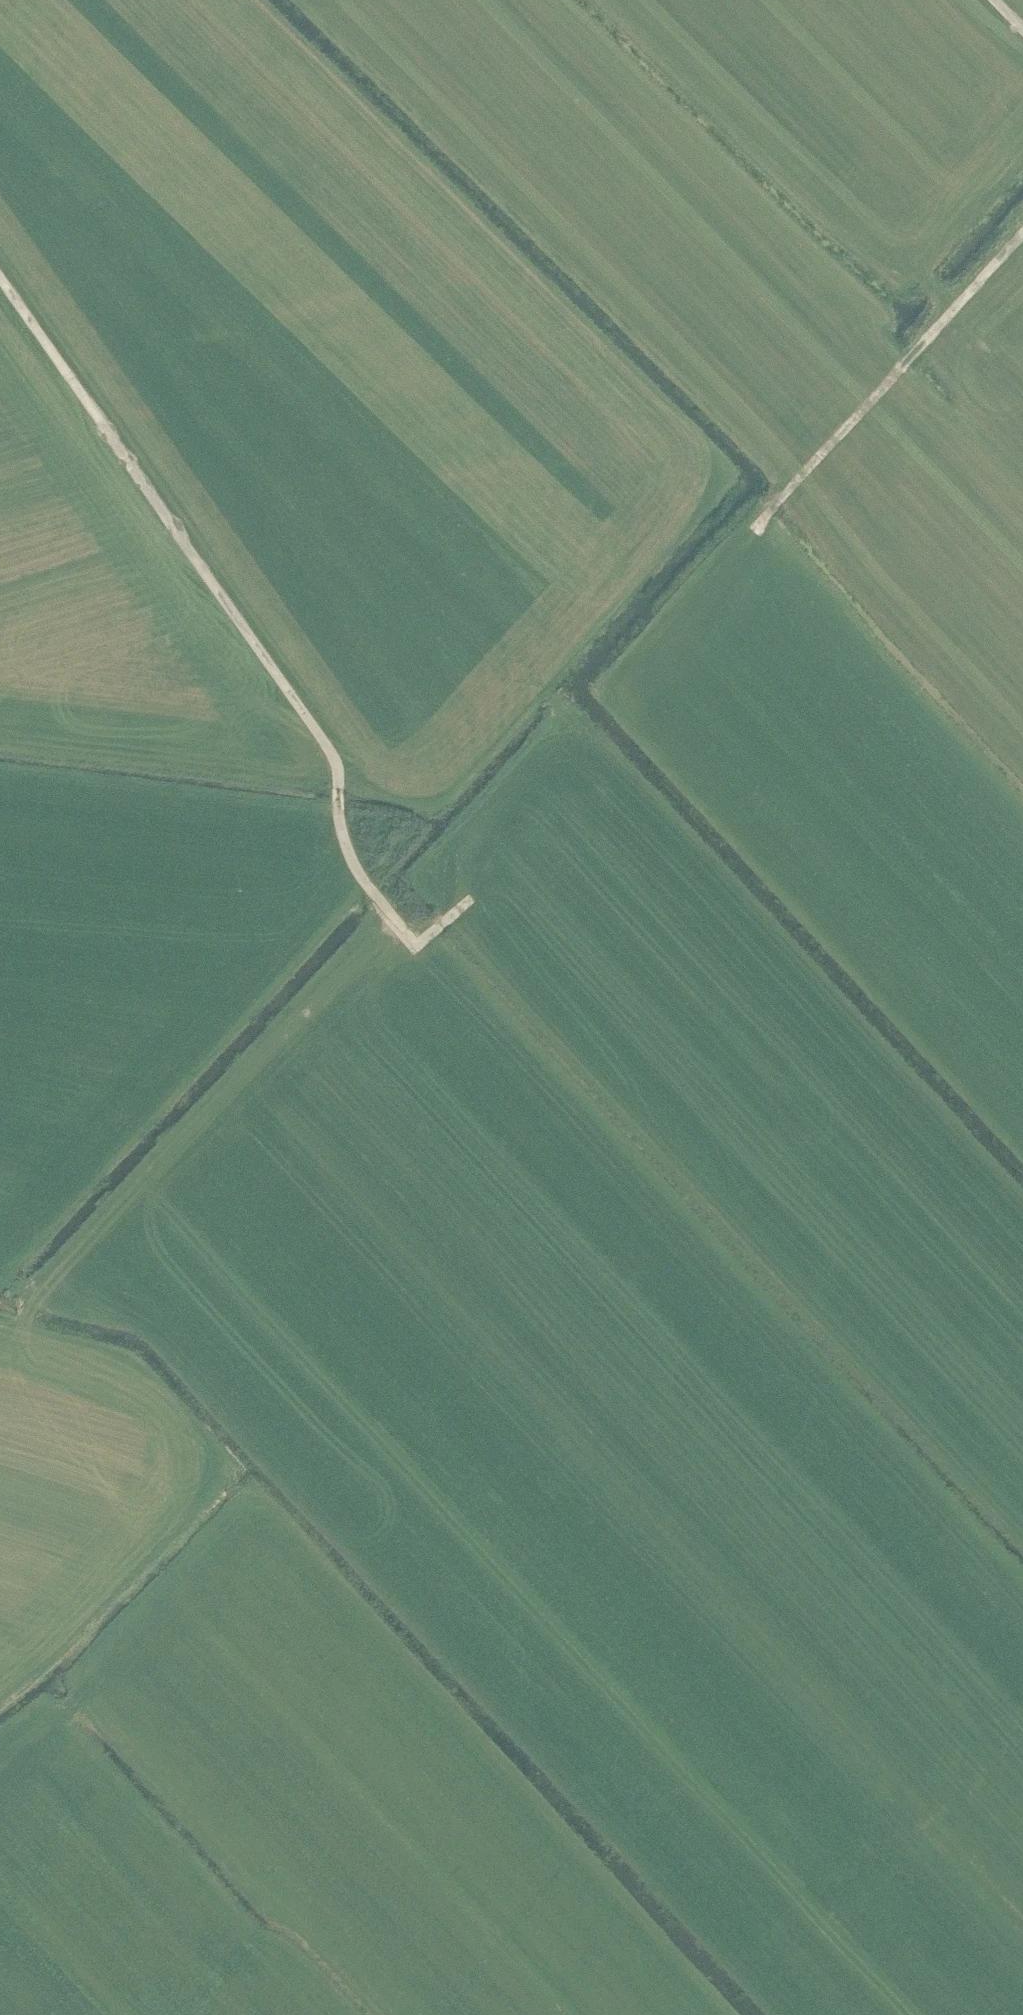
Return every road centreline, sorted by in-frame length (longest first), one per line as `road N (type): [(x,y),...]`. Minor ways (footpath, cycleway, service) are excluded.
road 1 (track): [(0,290),(331,766),(336,841),(399,945),(419,953),(468,909)]
road 2 (track): [(1022,240),(751,537)]
road 3 (track): [(99,1675),(0,1763)]

